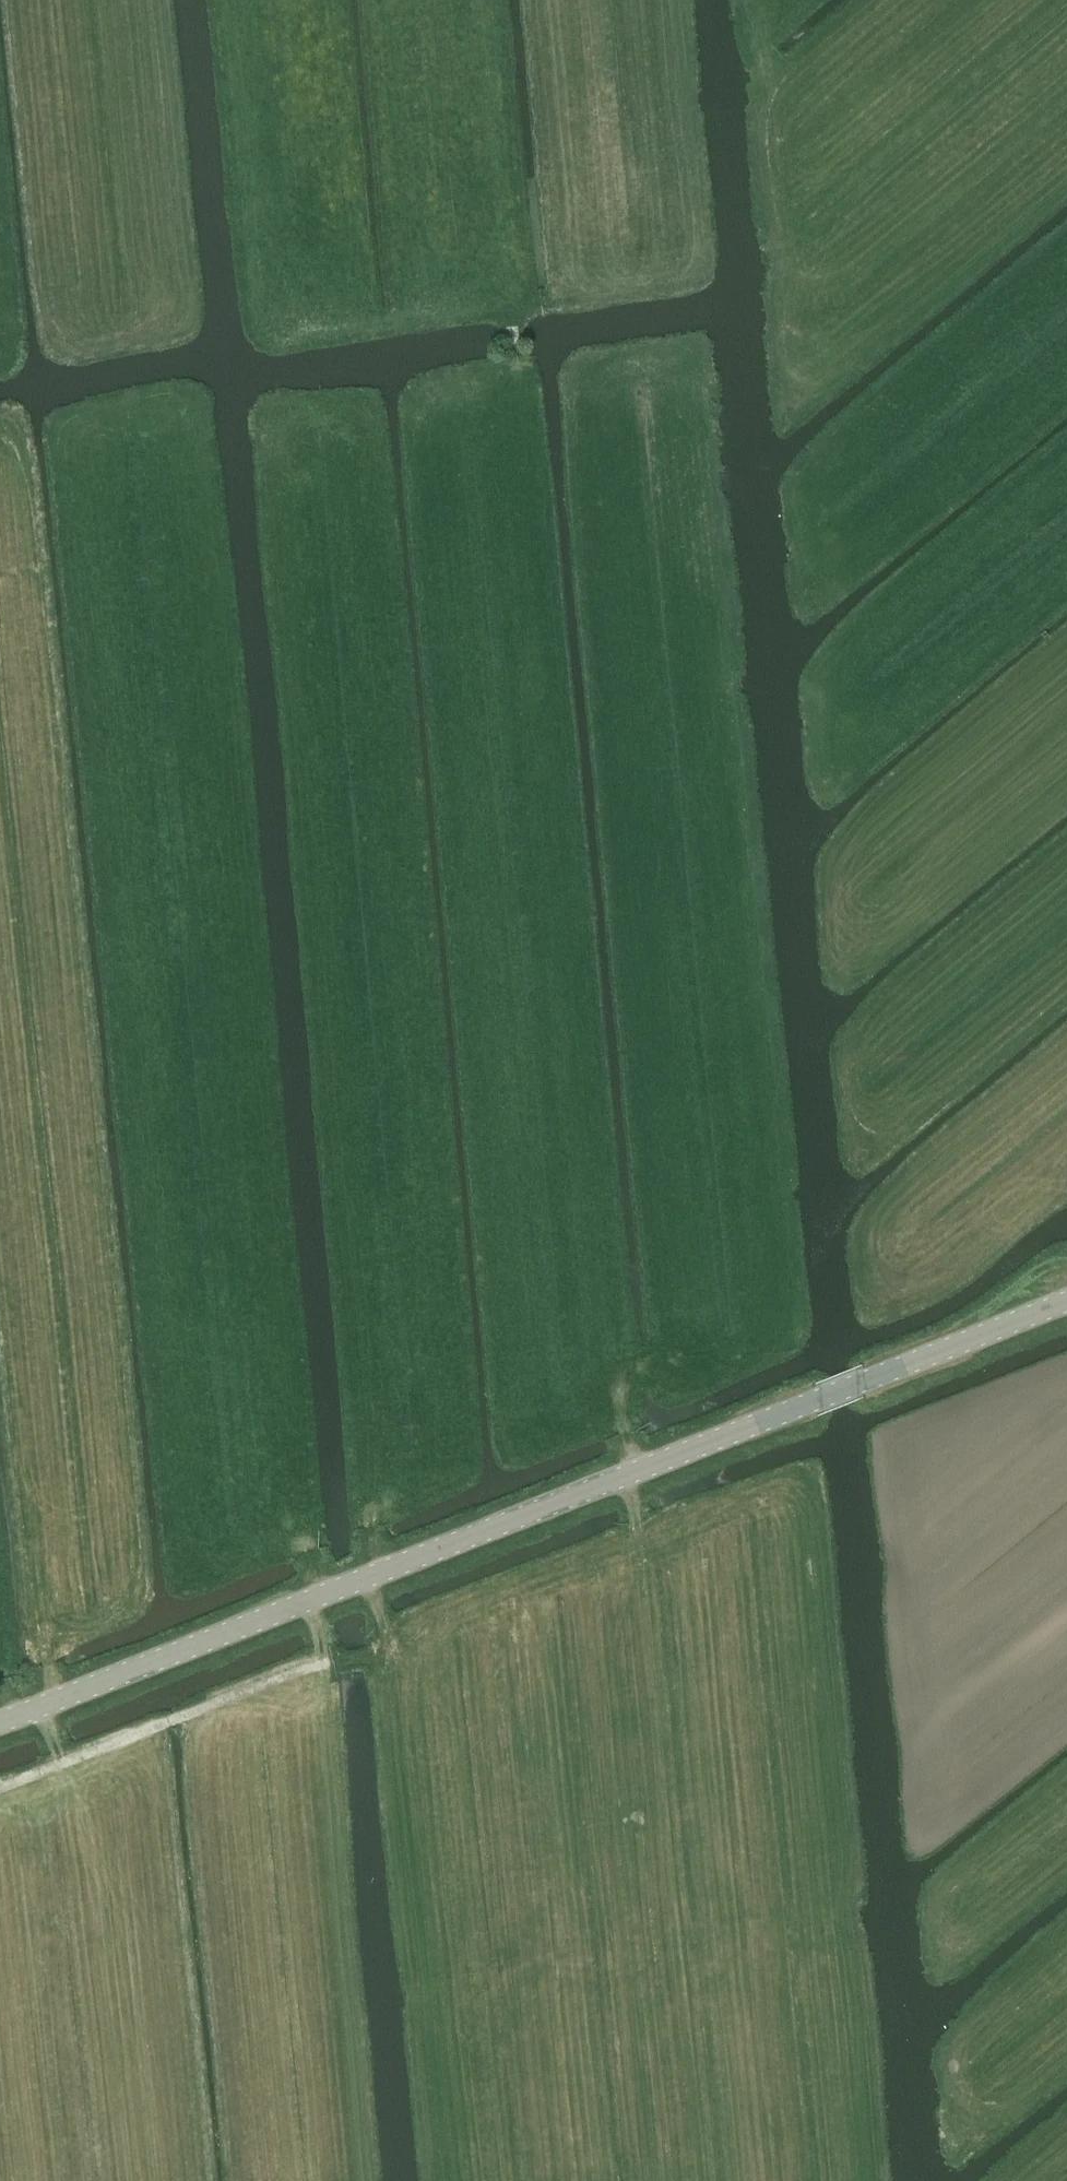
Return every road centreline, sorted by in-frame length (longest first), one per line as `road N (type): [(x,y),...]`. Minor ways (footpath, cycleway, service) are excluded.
road 1 (unclassified): [(0,1722),(1066,1304)]
road 2 (track): [(0,1787),(321,1663)]
road 3 (track): [(321,1663),(367,1658),(378,1648),(383,1631),(365,1576)]

